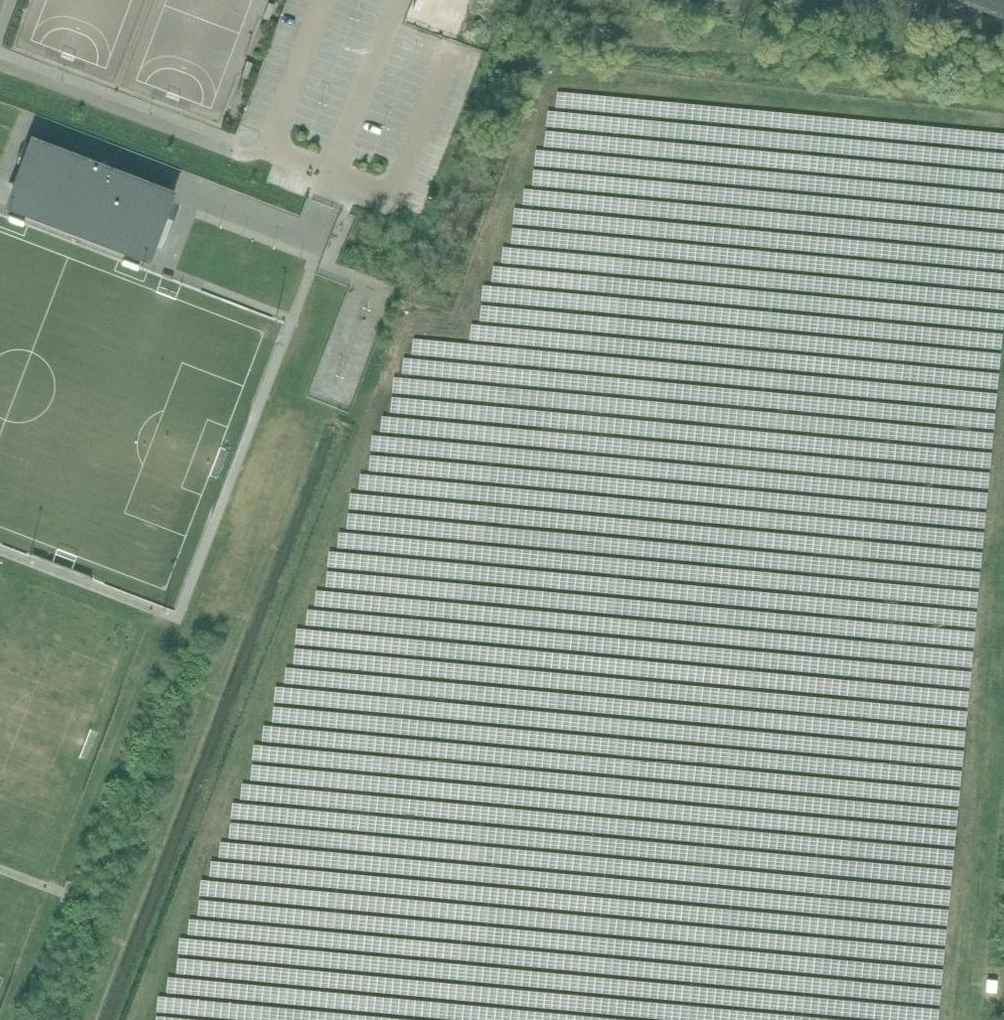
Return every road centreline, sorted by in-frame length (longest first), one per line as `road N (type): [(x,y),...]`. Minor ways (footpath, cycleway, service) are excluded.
road 1 (track): [(961,1019),(1003,577)]

